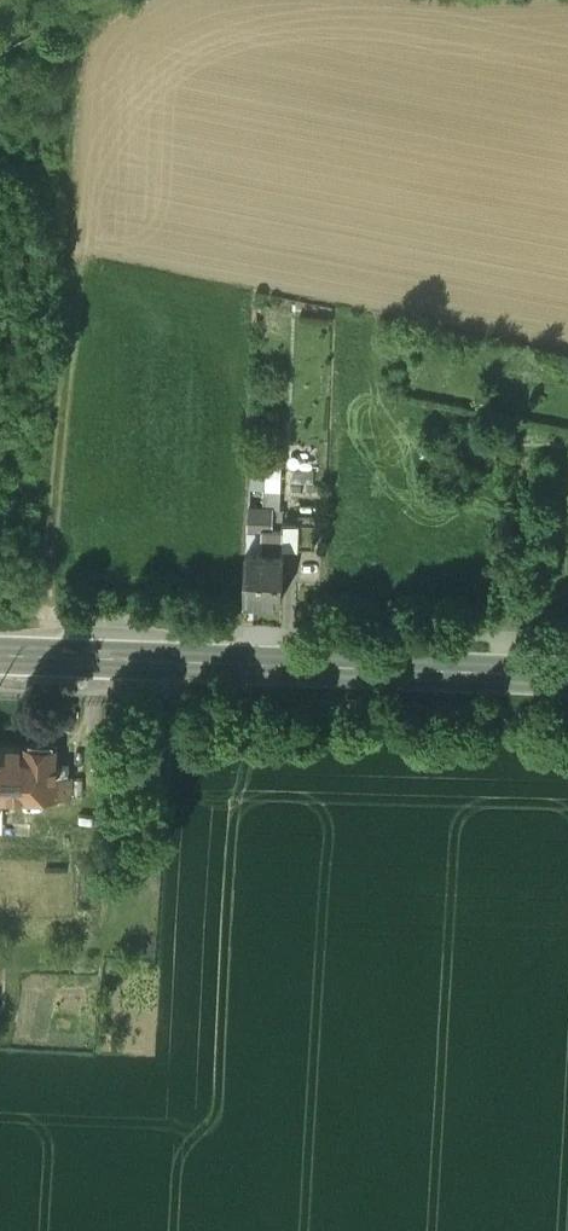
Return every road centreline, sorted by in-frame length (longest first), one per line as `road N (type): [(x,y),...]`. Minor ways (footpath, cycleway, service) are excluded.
road 1 (track): [(42,657),(69,66)]
road 2 (secondary): [(0,655),(567,675)]

